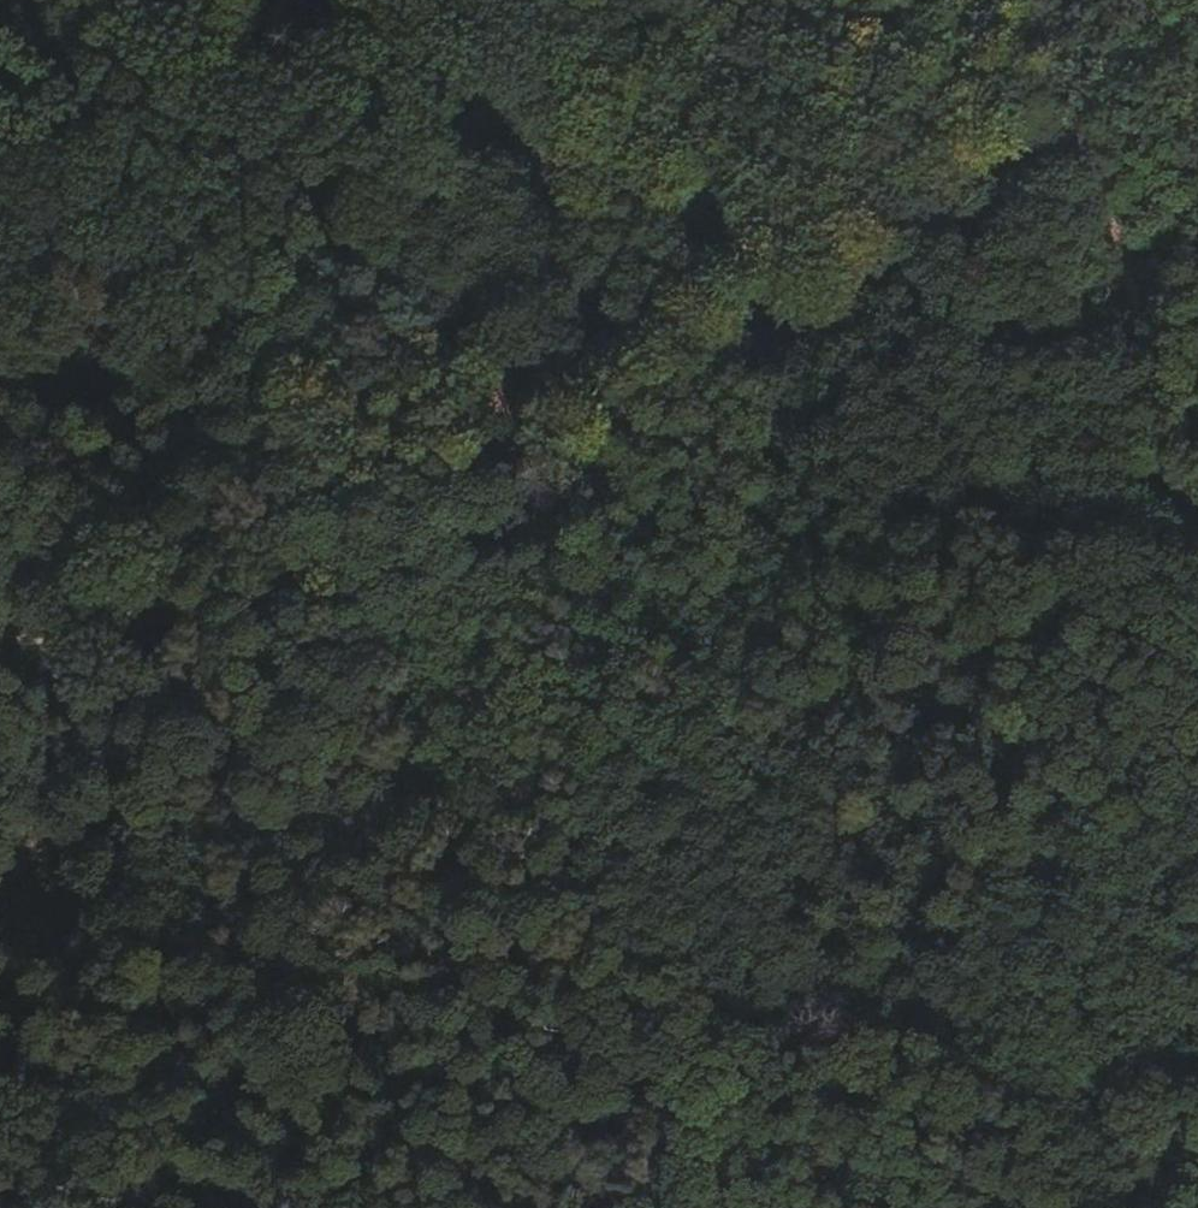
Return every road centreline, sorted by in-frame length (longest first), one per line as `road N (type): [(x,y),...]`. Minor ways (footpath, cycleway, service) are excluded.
road 1 (track): [(0,631),(66,634),(577,503),(1197,14)]
road 2 (track): [(863,1207),(530,835),(457,729),(305,570),(0,202)]
road 3 (track): [(1062,0),(1197,536)]
road 4 (track): [(1197,1134),(1026,1207)]

